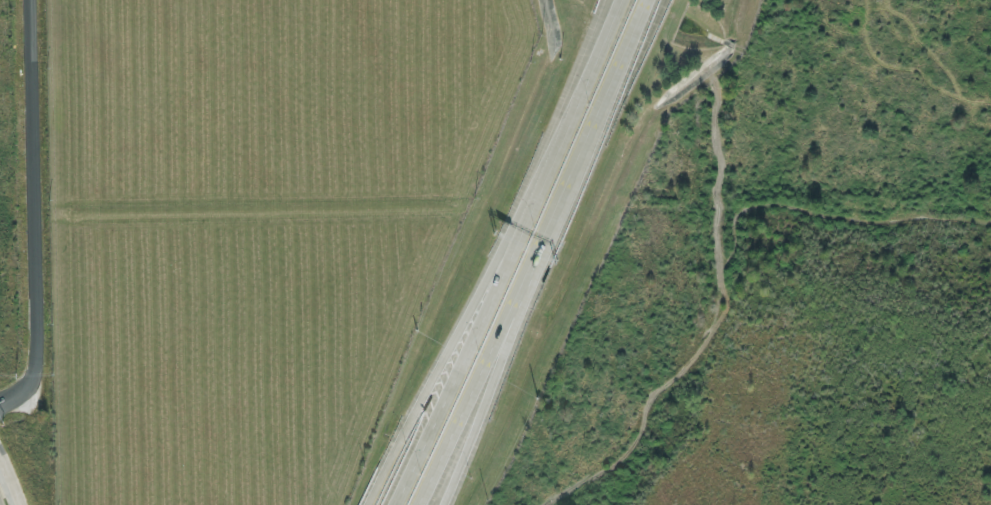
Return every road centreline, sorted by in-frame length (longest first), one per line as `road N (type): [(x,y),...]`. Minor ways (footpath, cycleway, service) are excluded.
road 1 (motorway): [(416,504),(646,0)]
road 2 (residential): [(27,0),(34,366),(19,390),(0,401)]
road 3 (motorway): [(513,250),(454,336),(364,504)]
road 4 (motorway): [(513,250),(393,504)]
road 5 (motorway): [(442,504),(489,392),(512,303)]
road 6 (motorway): [(615,11),(543,181)]

